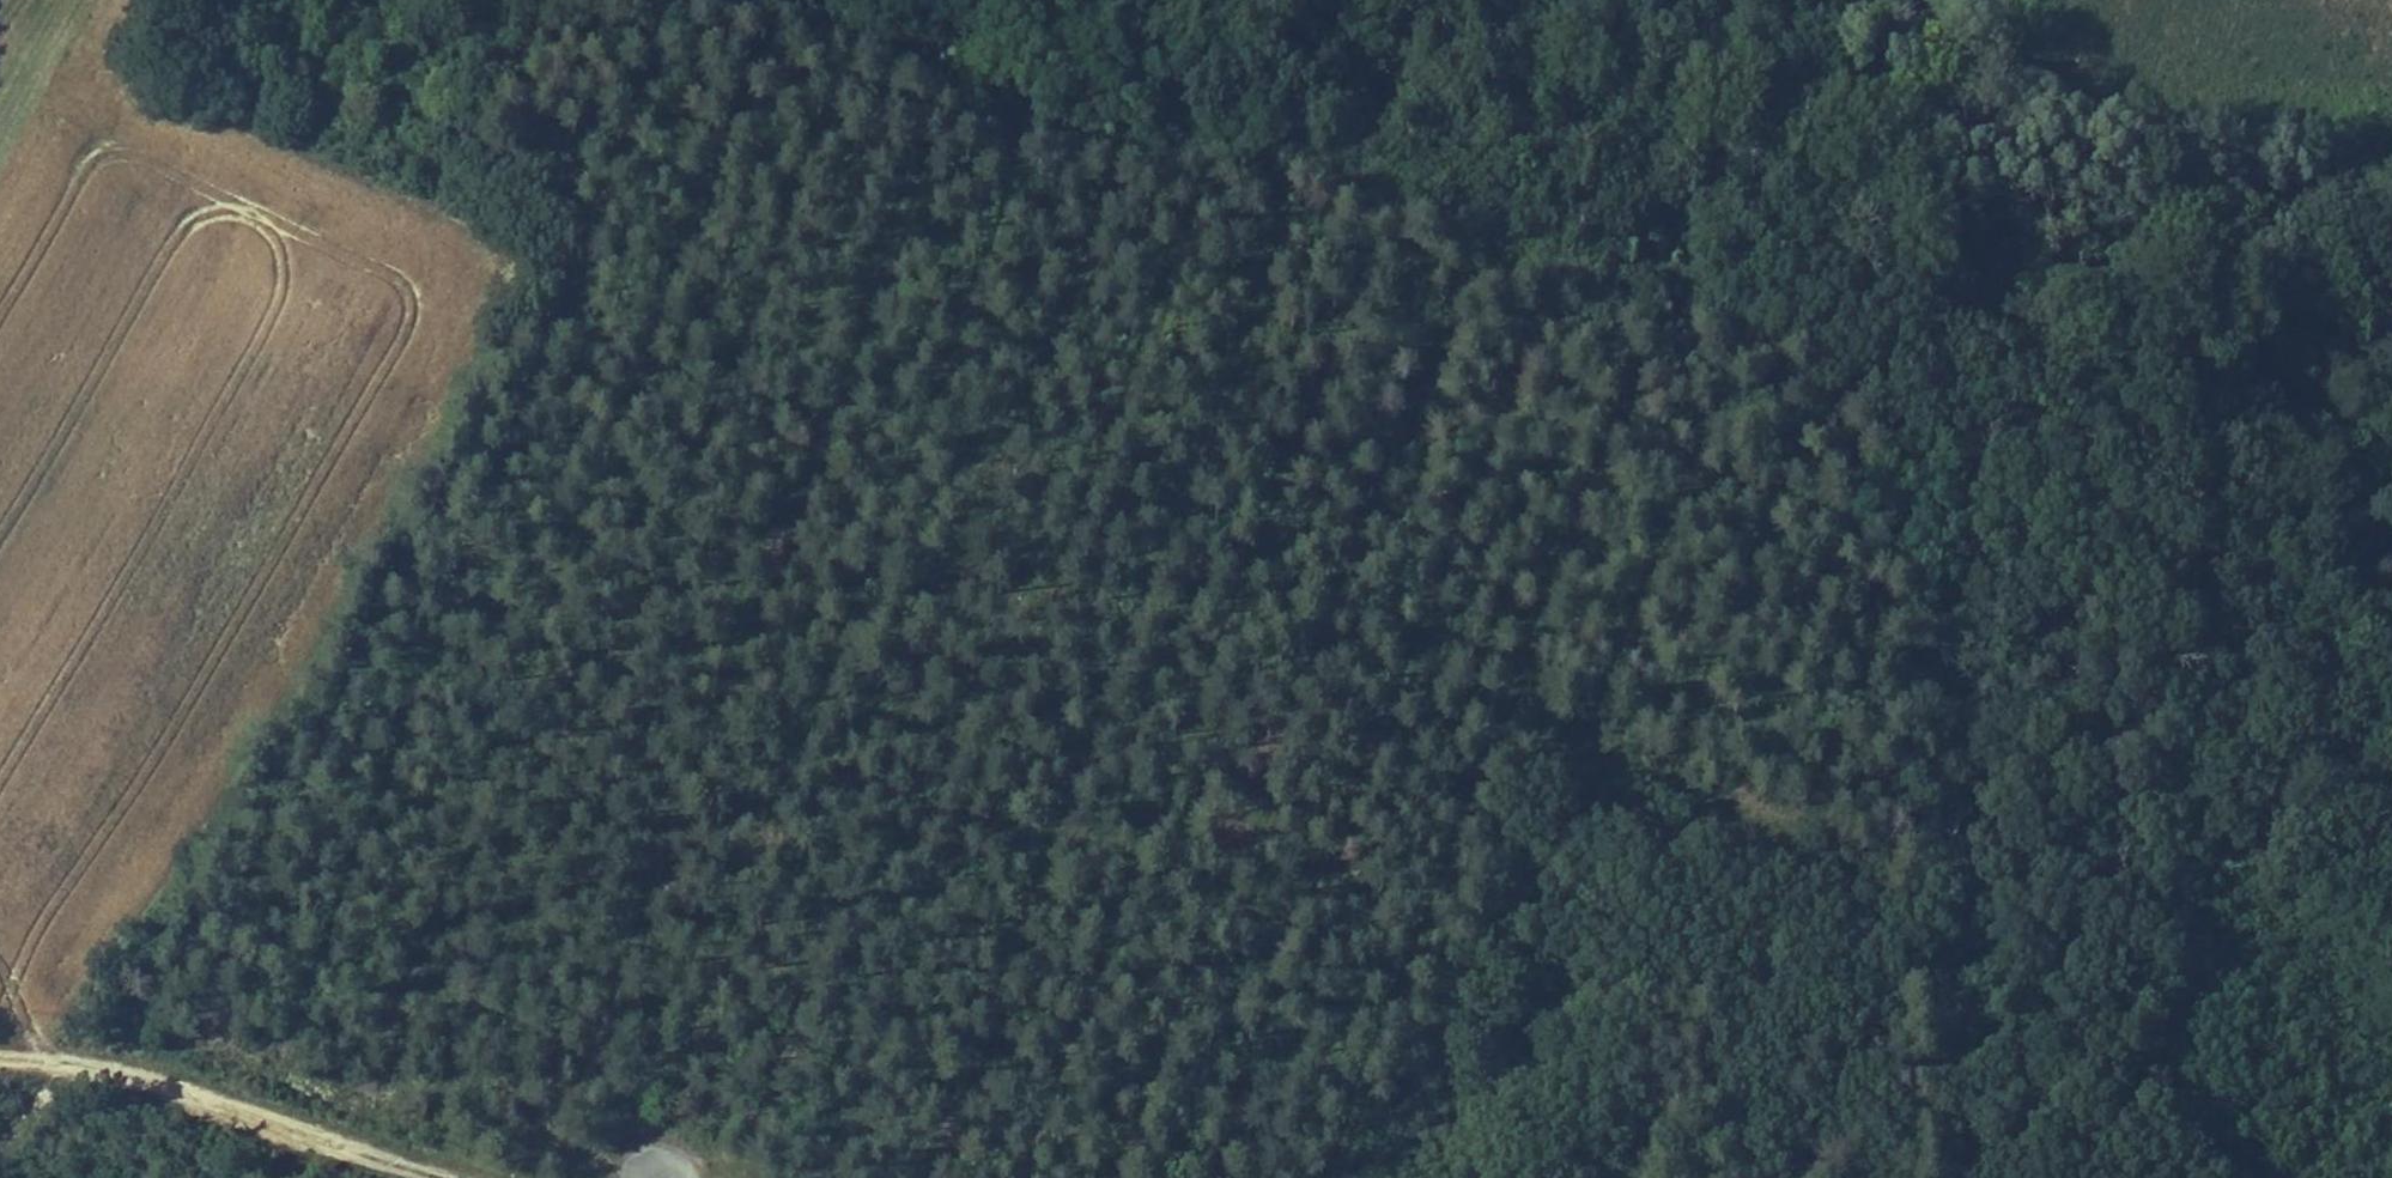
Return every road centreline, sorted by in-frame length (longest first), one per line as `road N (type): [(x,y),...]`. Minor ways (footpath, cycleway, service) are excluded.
road 1 (track): [(2237,1177),(2168,1105),(2134,900),(2089,729),(1989,575),(1971,528),(1940,236),(1943,174),(1987,0)]
road 2 (unclassified): [(0,1056),(147,1080),(460,1177)]

